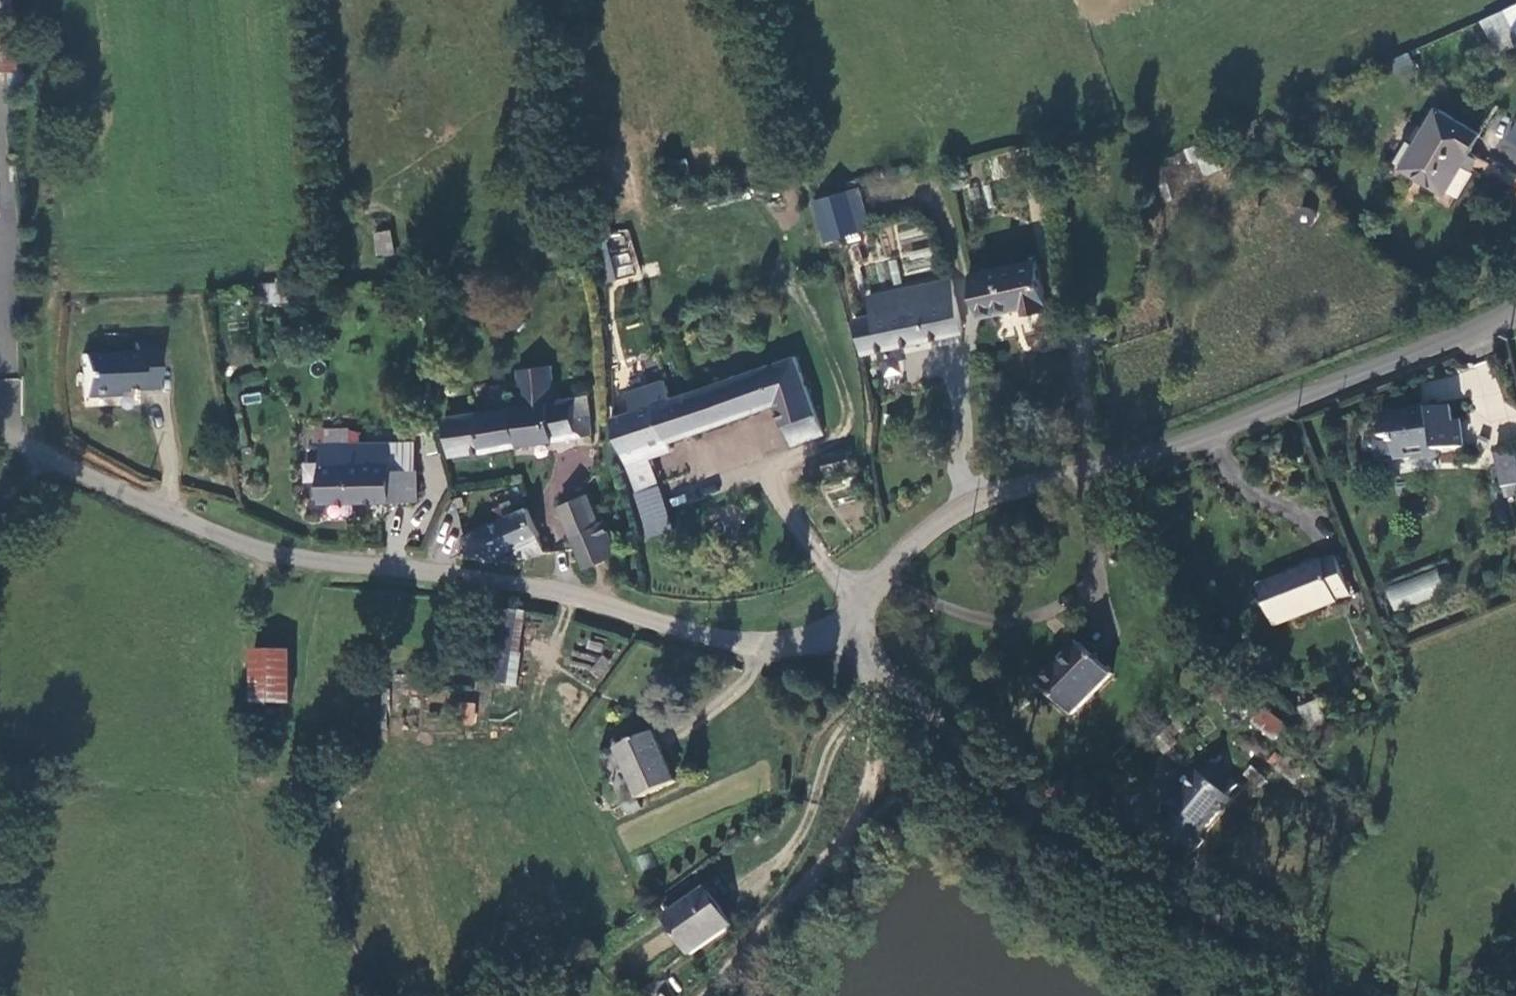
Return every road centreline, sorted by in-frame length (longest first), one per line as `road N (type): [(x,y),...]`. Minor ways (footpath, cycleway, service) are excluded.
road 1 (unclassified): [(0,433),(265,552),(529,585),(722,638),(800,641),(843,624),(876,578),(939,523),(985,497),(1154,462),(1515,310)]
road 2 (track): [(40,454),(49,268),(41,36),(30,0)]
road 3 (track): [(1389,995),(1110,855)]

